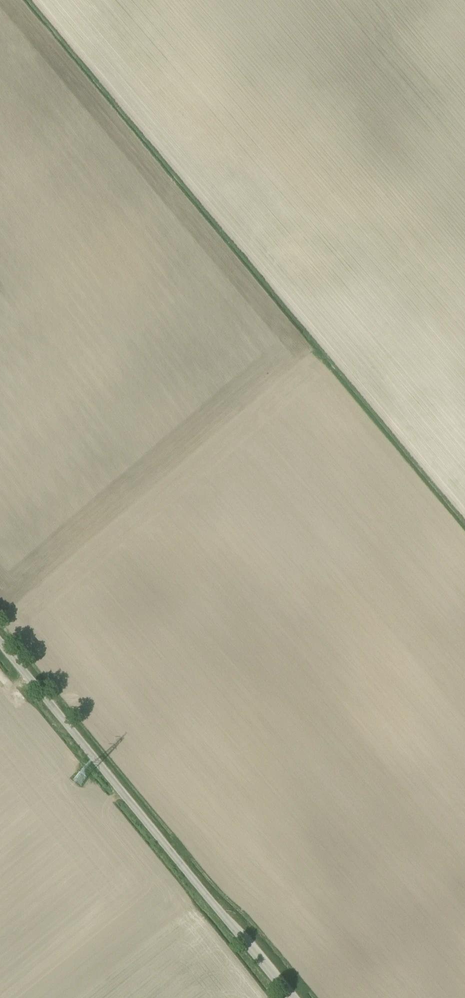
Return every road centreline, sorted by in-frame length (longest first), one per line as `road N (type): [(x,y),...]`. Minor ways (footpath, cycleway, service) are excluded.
road 1 (unclassified): [(296,997),(0,636)]

